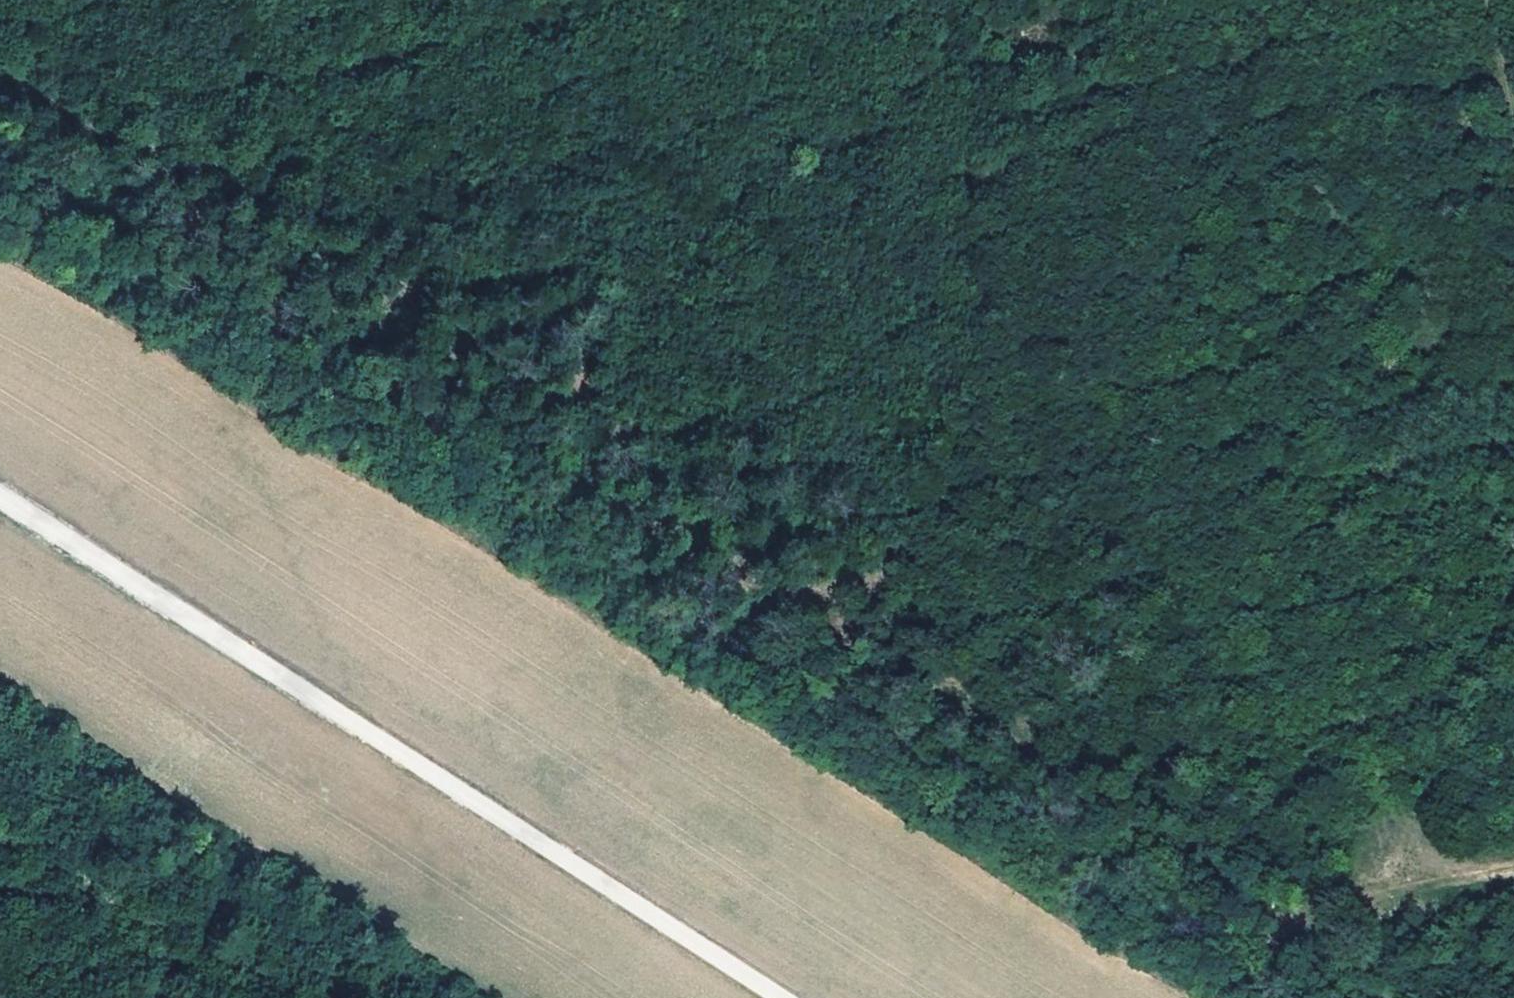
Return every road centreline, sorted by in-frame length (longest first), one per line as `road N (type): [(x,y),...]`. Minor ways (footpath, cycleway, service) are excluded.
road 1 (track): [(776,997),(0,496)]
road 2 (track): [(1513,877),(1309,918)]

